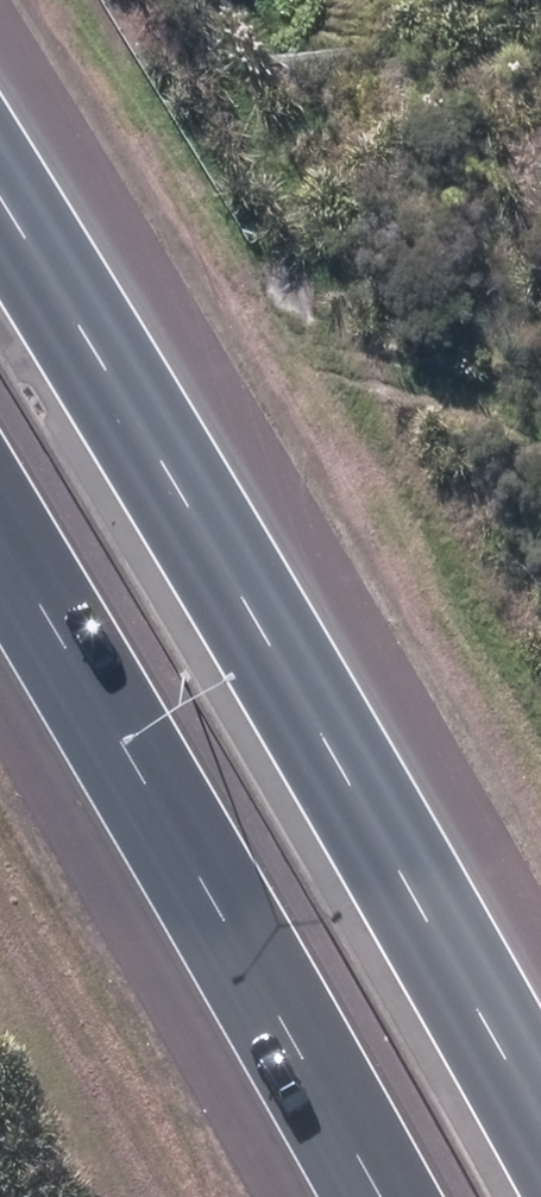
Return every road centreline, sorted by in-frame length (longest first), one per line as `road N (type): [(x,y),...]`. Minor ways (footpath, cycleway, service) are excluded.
road 1 (motorway): [(0,182),(540,1109)]
road 2 (motorway): [(382,1196),(0,529)]

